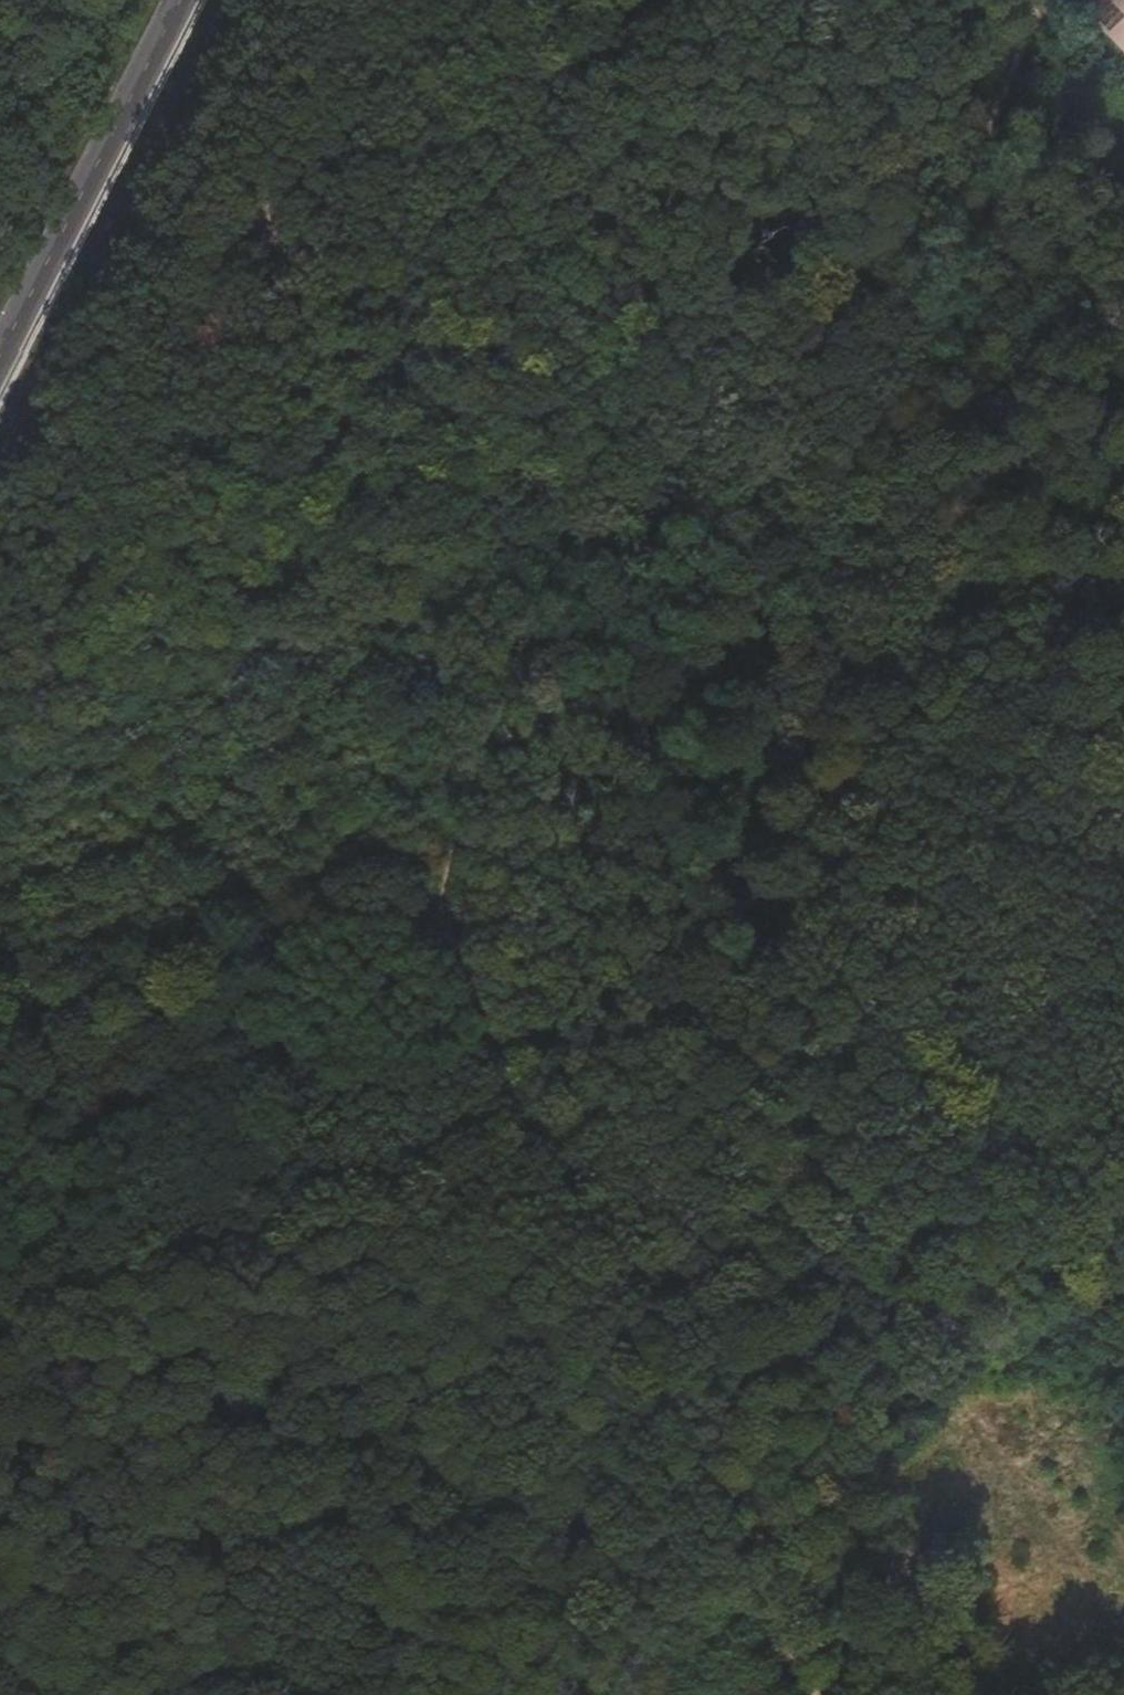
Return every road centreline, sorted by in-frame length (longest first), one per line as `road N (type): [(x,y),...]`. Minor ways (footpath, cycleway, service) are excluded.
road 1 (primary): [(0,447),(230,0)]
road 2 (primary): [(181,0),(0,357)]

